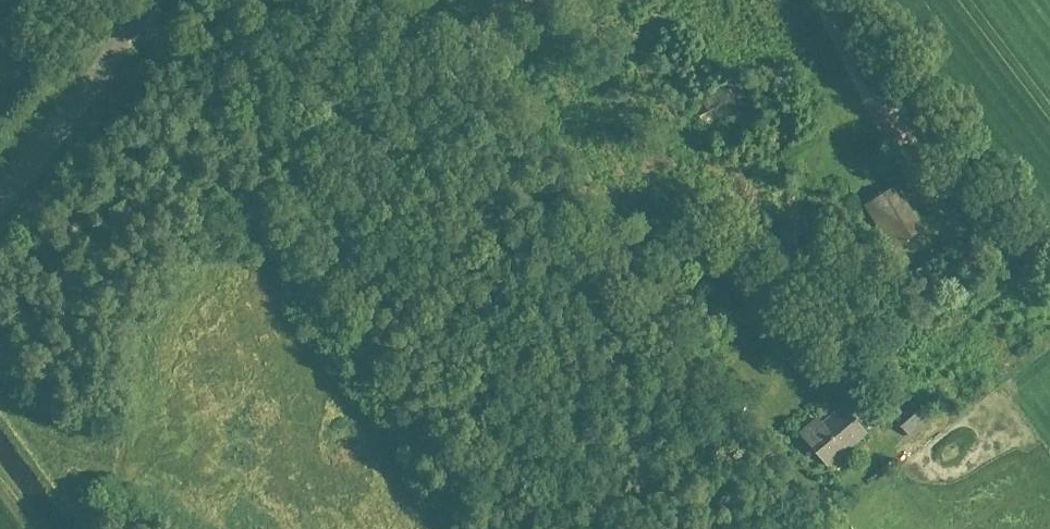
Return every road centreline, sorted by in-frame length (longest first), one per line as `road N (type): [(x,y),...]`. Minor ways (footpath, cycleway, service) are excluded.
road 1 (track): [(142,7),(520,528)]
road 2 (unclassified): [(0,197),(147,0)]
road 3 (track): [(823,0),(918,178)]

